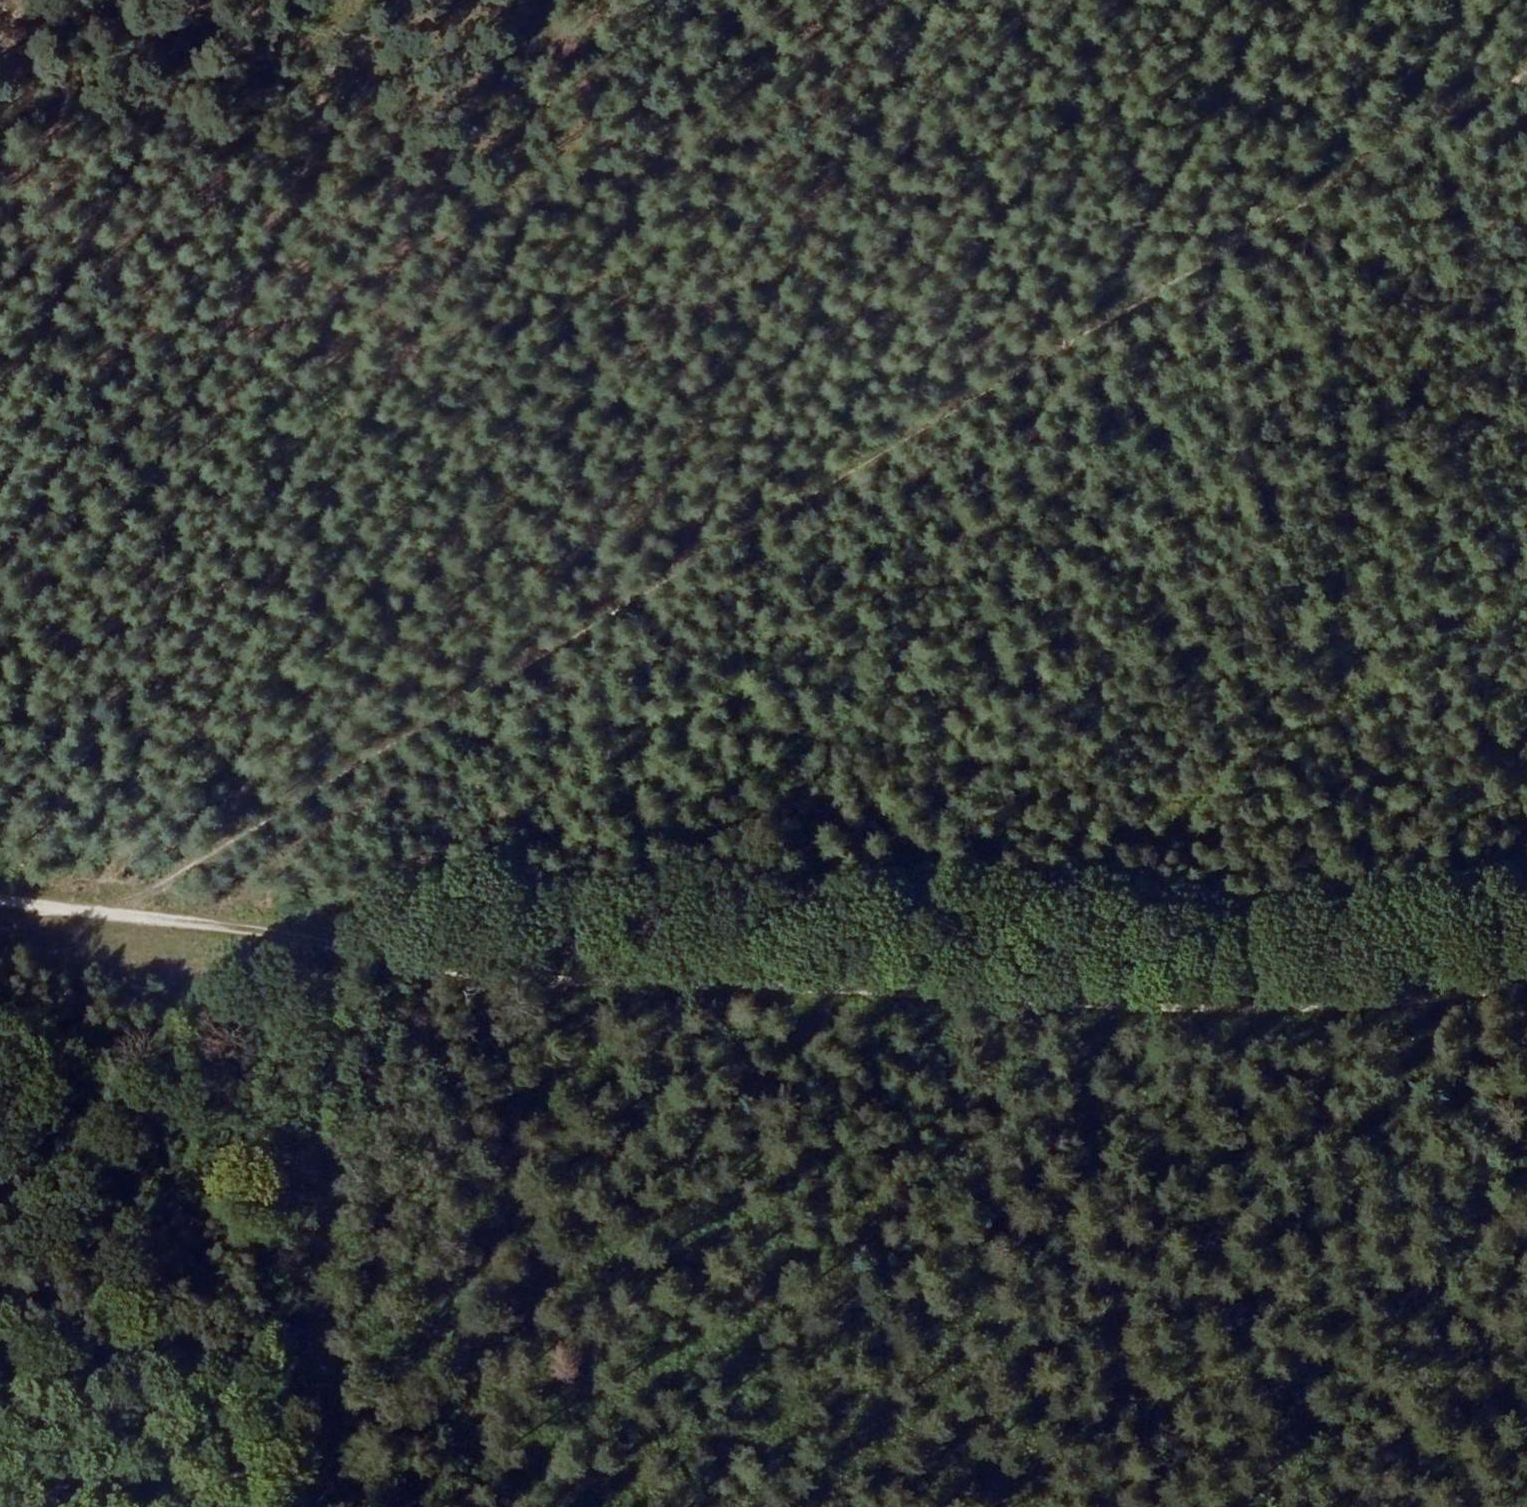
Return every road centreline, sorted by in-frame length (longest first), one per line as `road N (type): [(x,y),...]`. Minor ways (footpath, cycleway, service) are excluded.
road 1 (track): [(1526,988),(1011,1019),(489,984),(0,900)]
road 2 (track): [(337,1506),(334,959)]

